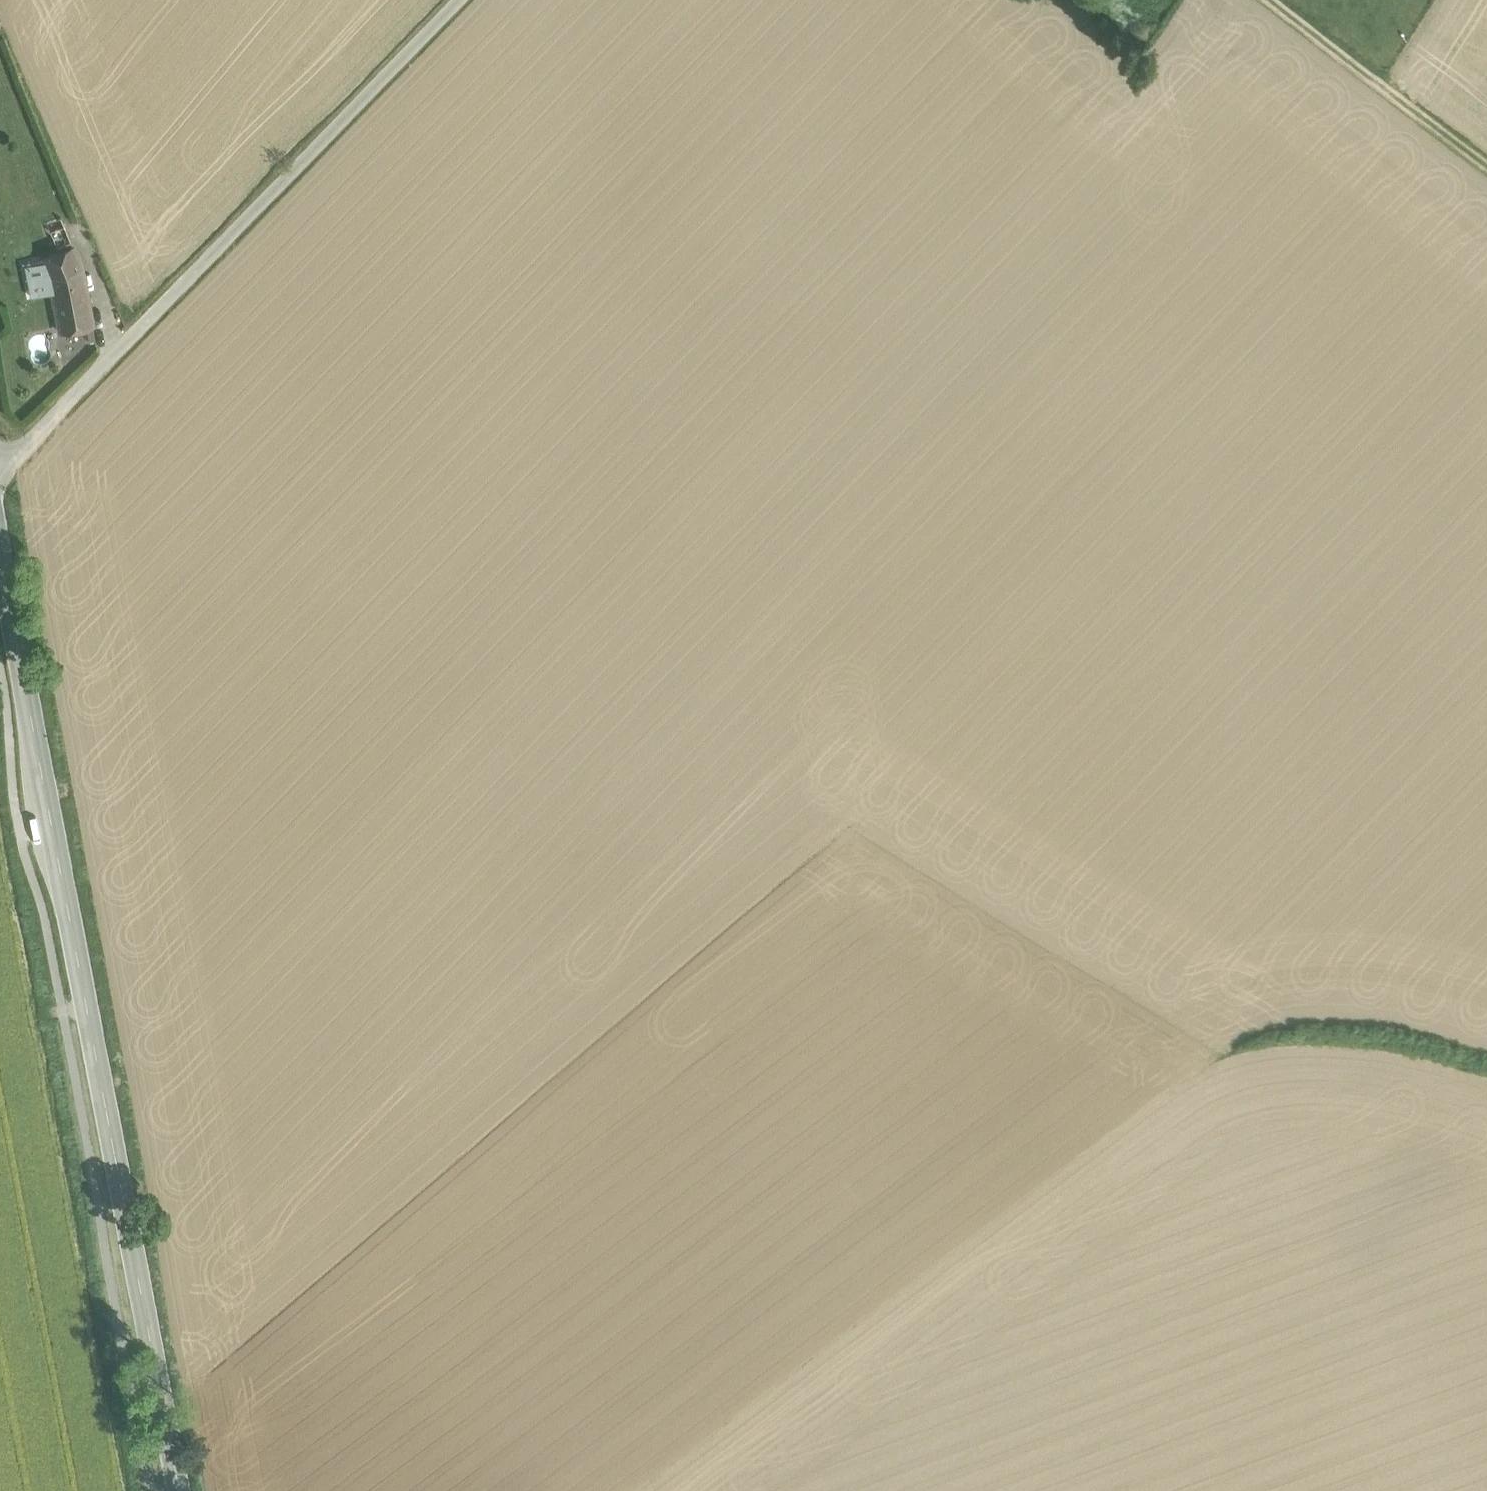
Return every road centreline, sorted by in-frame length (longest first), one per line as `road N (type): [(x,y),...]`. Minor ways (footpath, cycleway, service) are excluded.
road 1 (secondary): [(178,1490),(0,548)]

